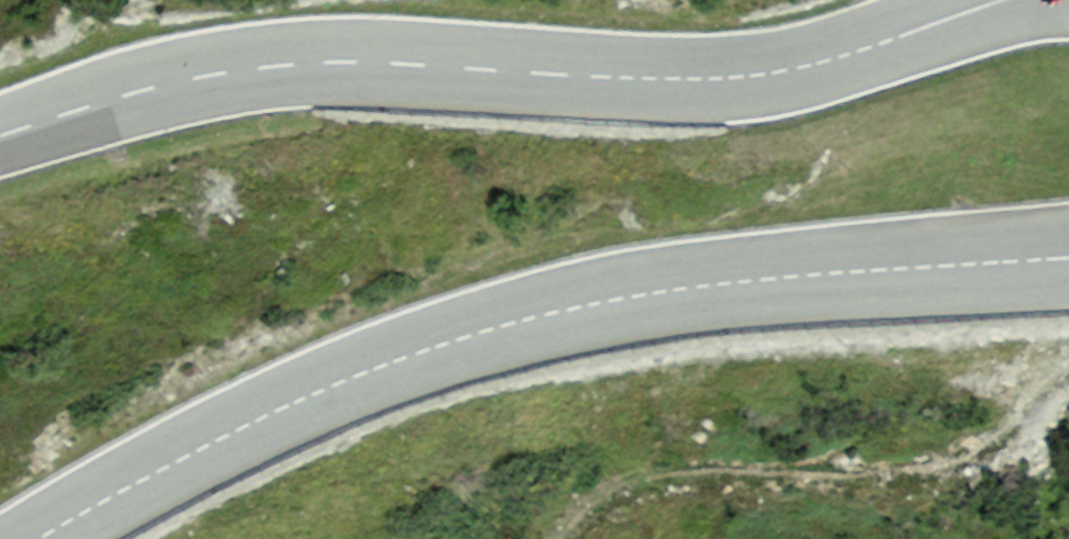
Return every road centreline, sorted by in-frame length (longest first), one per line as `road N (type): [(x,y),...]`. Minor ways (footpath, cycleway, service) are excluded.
road 1 (primary): [(38,538),(229,434),(488,328),(724,284),(1068,257)]
road 2 (primary): [(1005,0),(838,57),(754,75),(275,65),(137,90),(0,136)]

